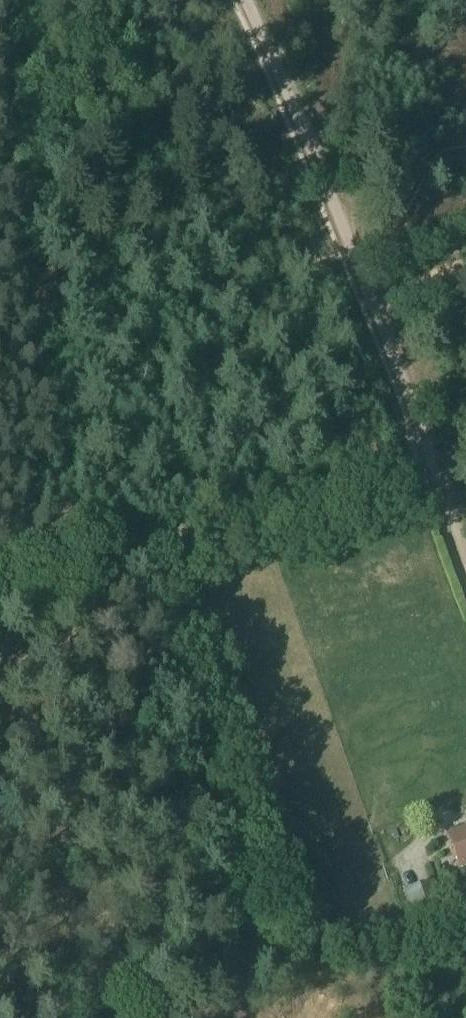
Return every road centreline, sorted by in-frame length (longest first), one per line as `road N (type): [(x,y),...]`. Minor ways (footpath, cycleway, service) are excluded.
road 1 (track): [(374,305),(246,0)]
road 2 (track): [(116,563),(413,446)]
road 3 (track): [(374,305),(422,443),(413,446)]
road 4 (track): [(465,562),(422,443)]

